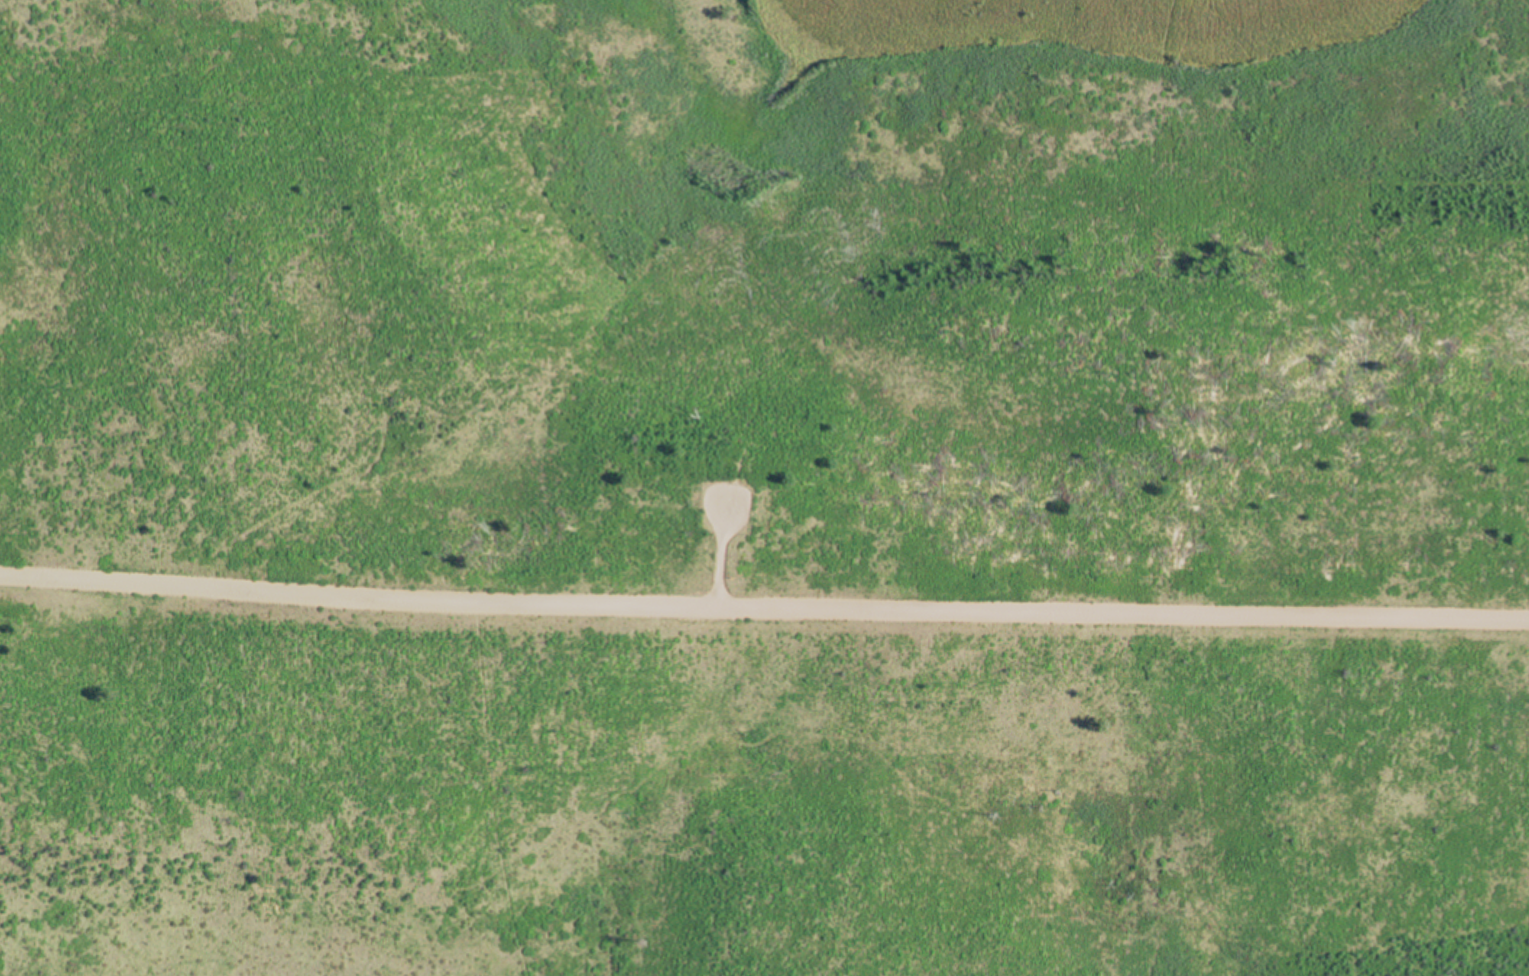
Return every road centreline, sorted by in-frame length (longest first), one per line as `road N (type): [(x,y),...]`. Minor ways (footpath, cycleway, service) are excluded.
road 1 (tertiary): [(0,579),(390,600),(1528,622)]

